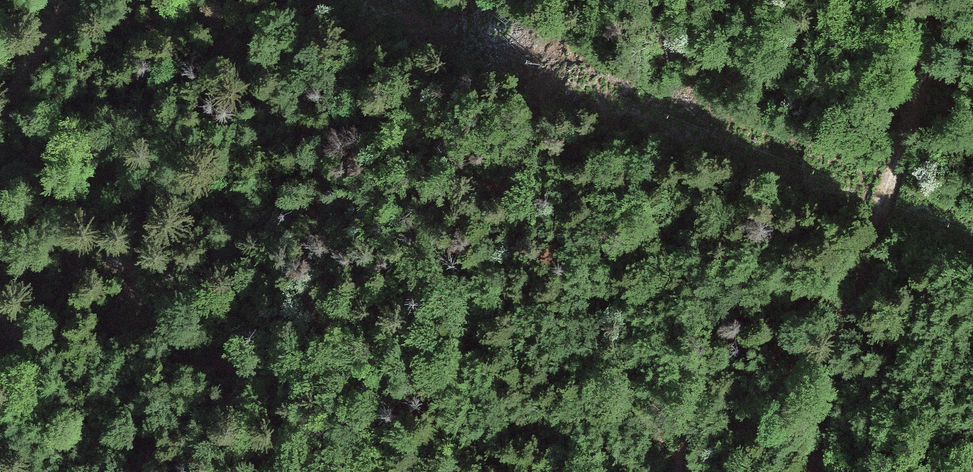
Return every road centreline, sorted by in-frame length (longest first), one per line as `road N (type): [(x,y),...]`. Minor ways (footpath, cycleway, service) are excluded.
road 1 (track): [(811,471),(829,357),(896,160),(938,0)]
road 2 (track): [(419,471),(507,212),(568,101)]

